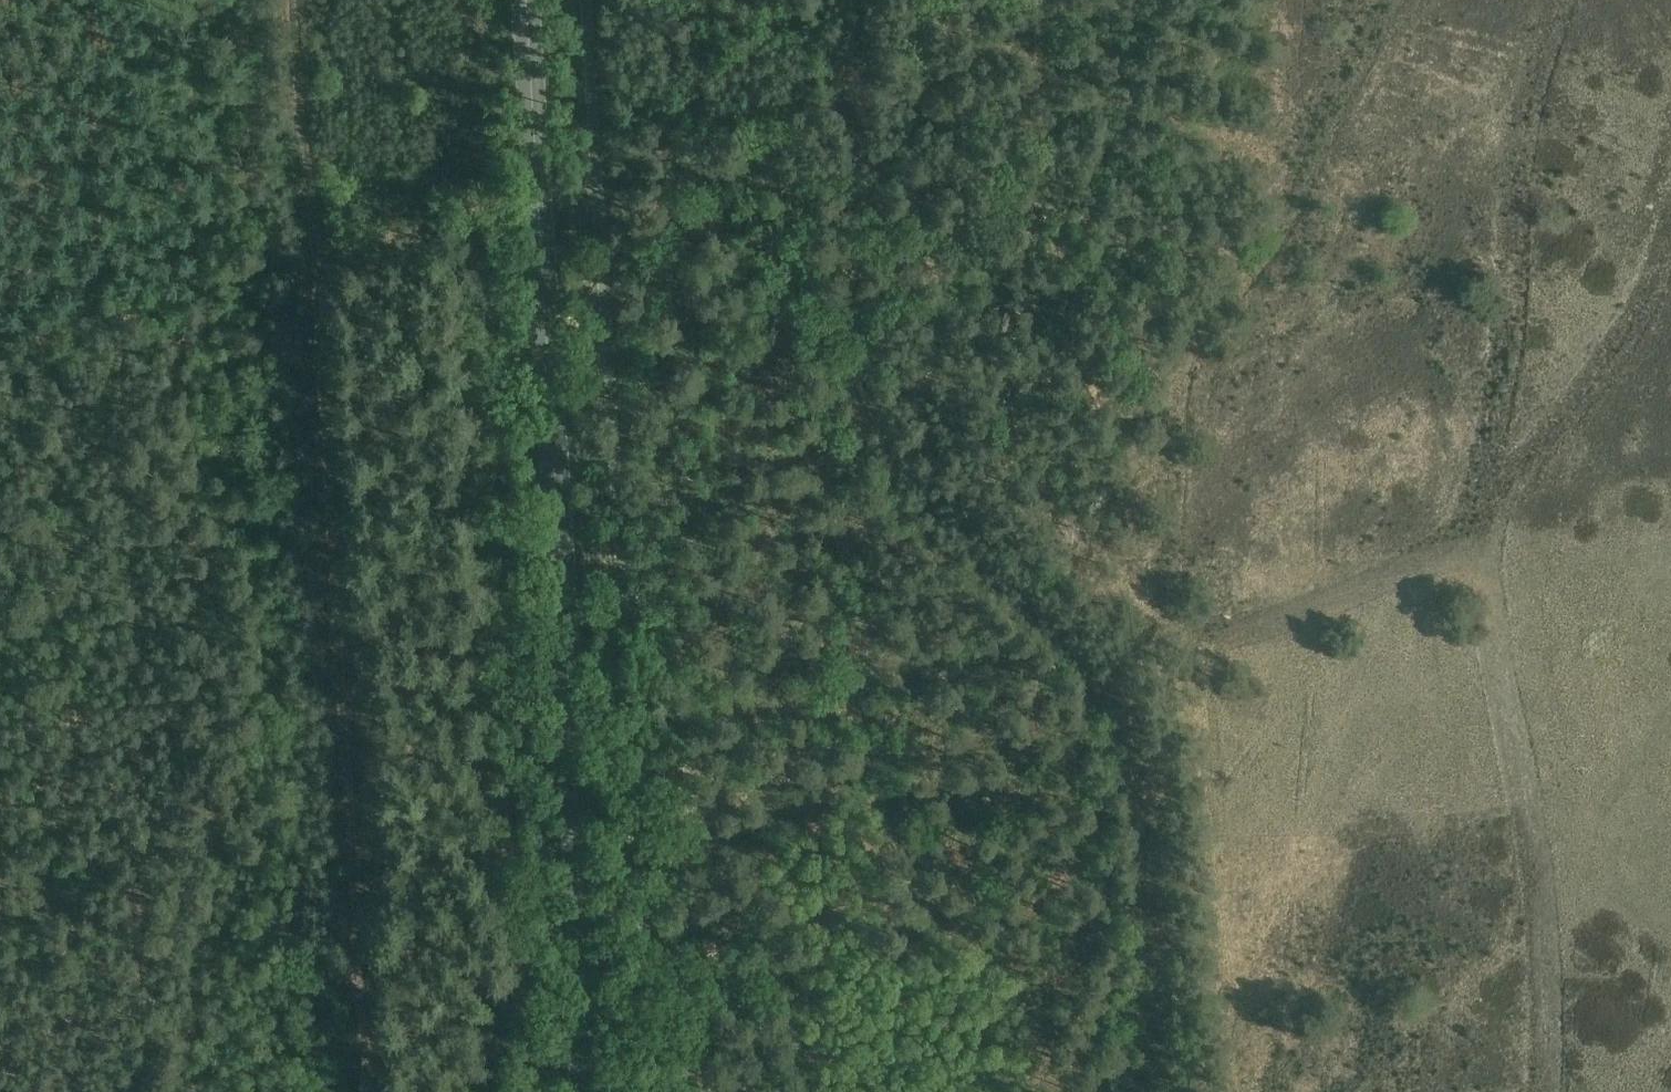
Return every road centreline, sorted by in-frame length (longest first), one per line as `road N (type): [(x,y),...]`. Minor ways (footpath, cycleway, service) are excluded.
road 1 (track): [(361,1091),(298,0)]
road 2 (secondary): [(584,1091),(580,893),(525,0)]
road 3 (track): [(318,253),(597,191)]

